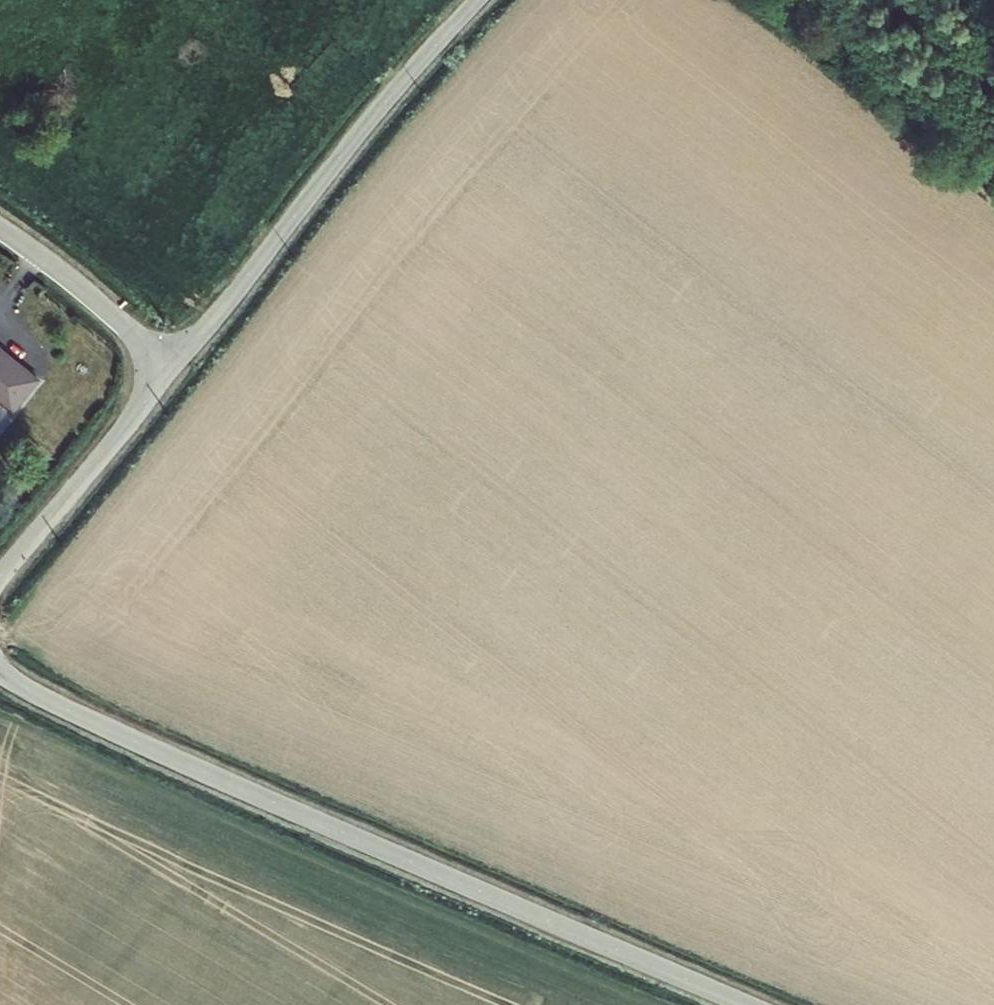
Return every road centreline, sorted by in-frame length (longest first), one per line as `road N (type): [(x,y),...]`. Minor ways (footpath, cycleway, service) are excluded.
road 1 (unclassified): [(0,674),(214,777),(741,1004)]
road 2 (tertiary): [(176,367),(377,113),(480,0)]
road 3 (unclassified): [(176,367),(0,577)]
road 4 (tertiary): [(0,227),(176,367)]

